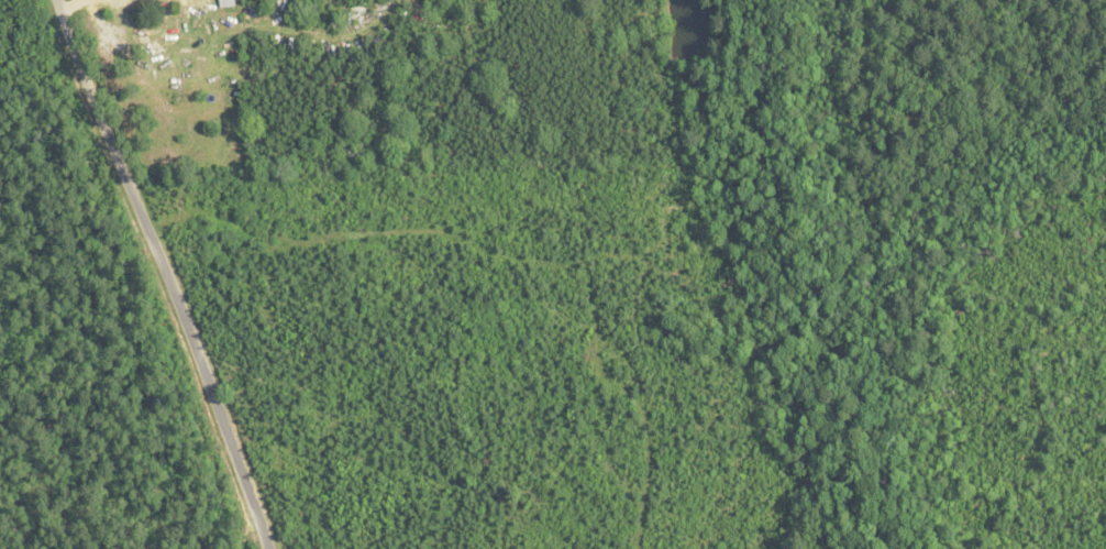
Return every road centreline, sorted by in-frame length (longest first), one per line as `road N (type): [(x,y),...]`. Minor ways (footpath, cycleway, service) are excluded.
road 1 (residential): [(260,548),(46,0)]

